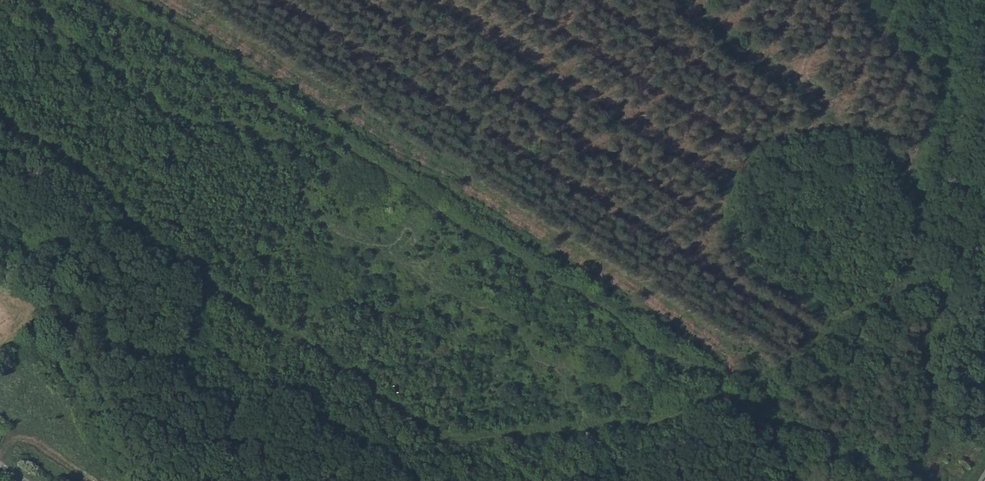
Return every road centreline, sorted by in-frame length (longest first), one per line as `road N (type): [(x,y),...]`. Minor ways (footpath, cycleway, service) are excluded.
road 1 (track): [(97,480),(29,434),(12,437),(0,453)]

